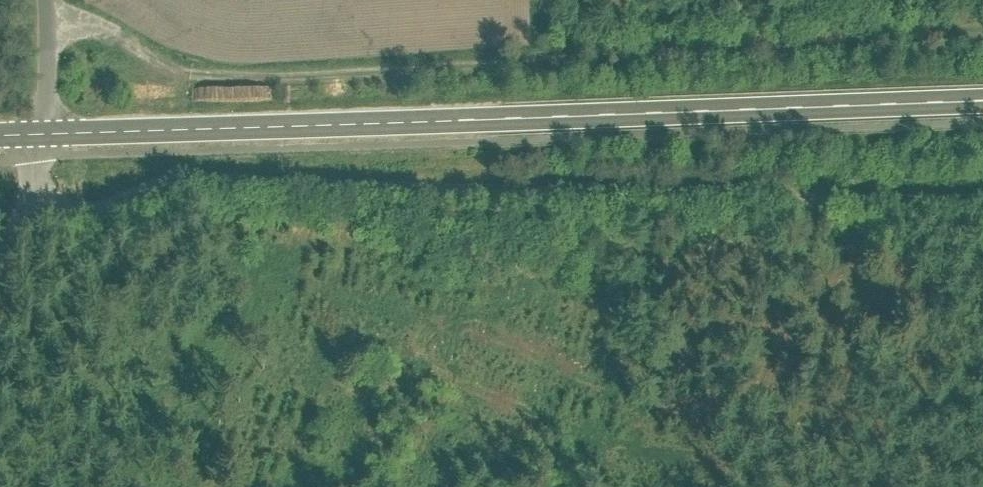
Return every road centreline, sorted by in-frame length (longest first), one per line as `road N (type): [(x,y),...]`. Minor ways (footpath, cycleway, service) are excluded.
road 1 (track): [(31,136),(31,183),(83,206),(199,176),(982,202)]
road 2 (tertiary): [(31,136),(982,104)]
road 3 (unclassified): [(29,0),(31,136)]

